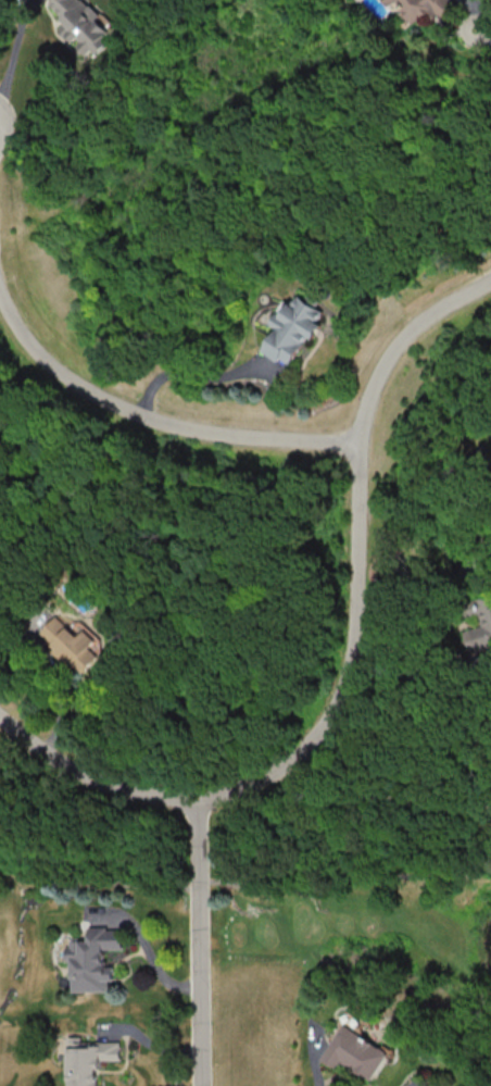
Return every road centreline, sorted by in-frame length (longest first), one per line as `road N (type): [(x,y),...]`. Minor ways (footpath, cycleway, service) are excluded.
road 1 (residential): [(0,718),(45,759),(81,778),(179,800),(259,782),(306,747),(332,710),(353,647),(358,444),(367,402),(406,337),(490,279)]
road 2 (residential): [(358,444),(250,437),(141,416),(61,374),(0,297)]
road 3 (residential): [(196,798),(201,1085)]

